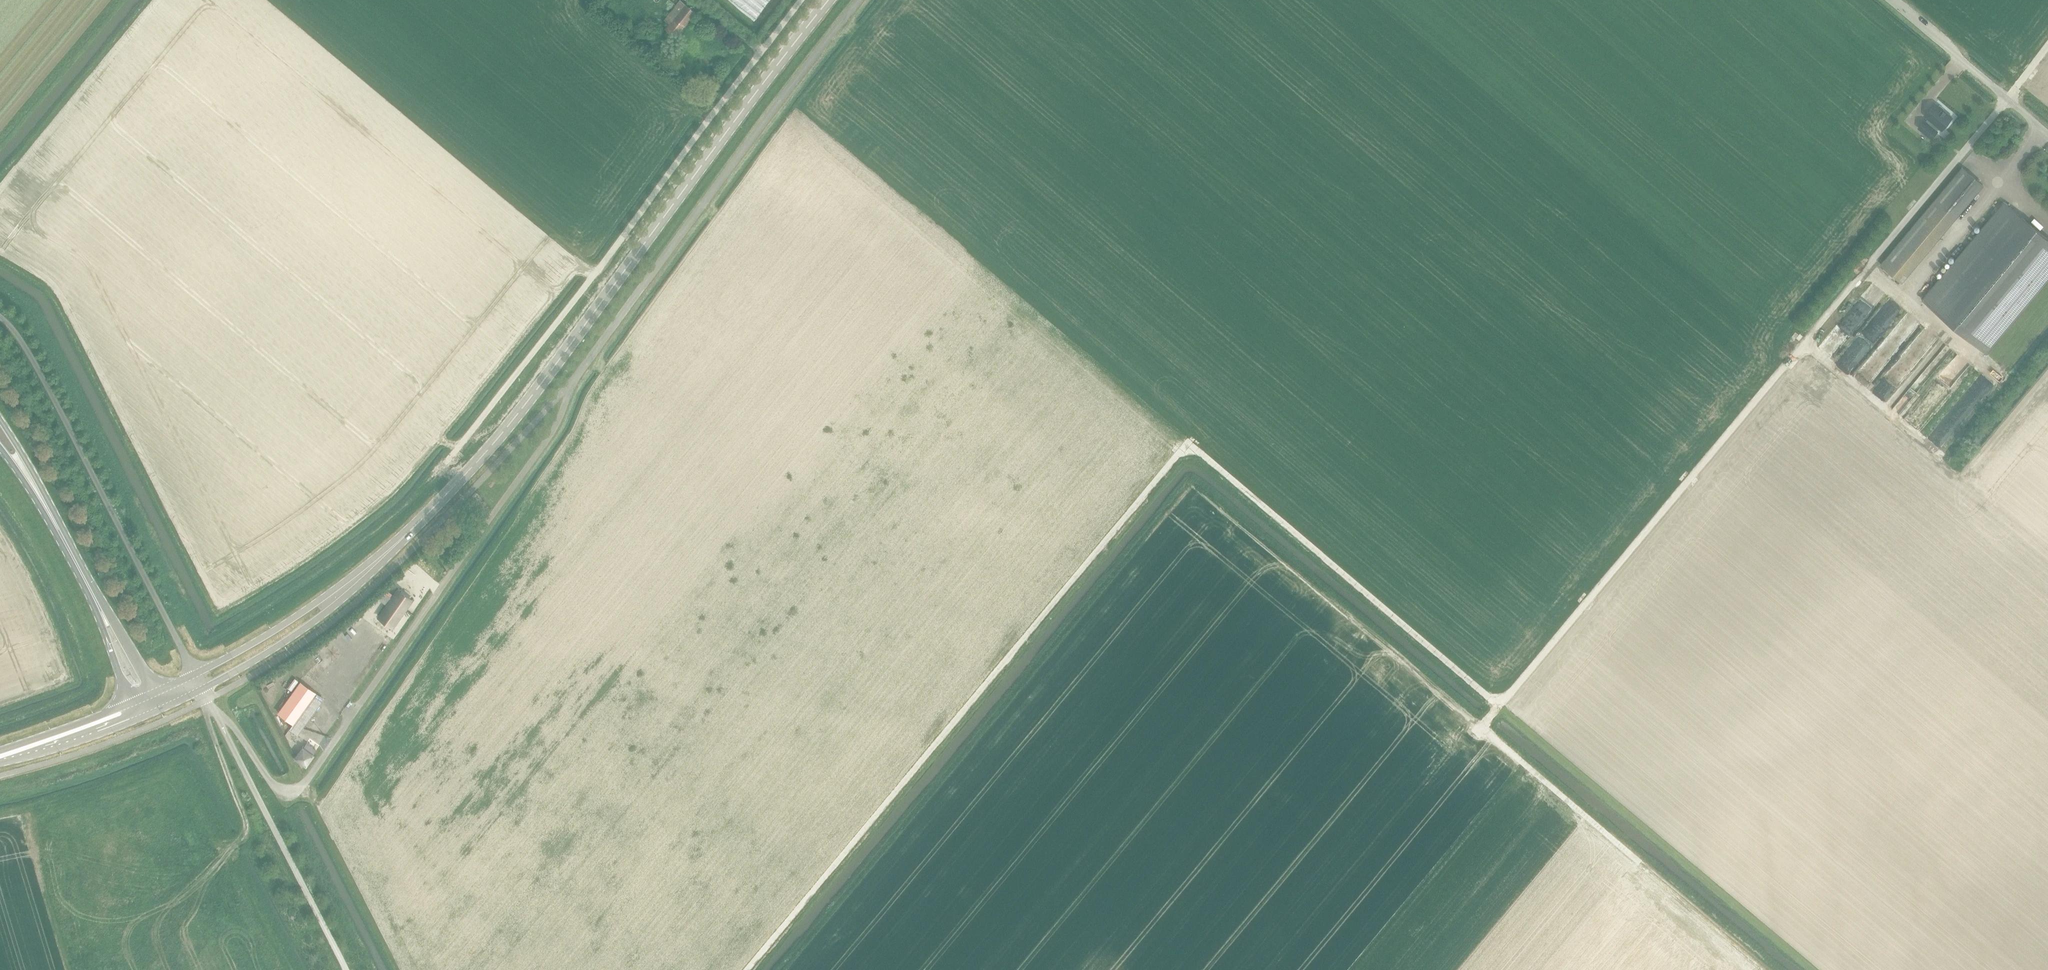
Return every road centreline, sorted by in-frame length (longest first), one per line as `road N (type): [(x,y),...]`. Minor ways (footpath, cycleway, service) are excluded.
road 1 (unclassified): [(208,706),(276,790),(299,790),(558,427),(574,381),(861,0)]
road 2 (tertiary): [(428,512),(532,394),(830,0)]
road 3 (unclassified): [(445,464),(801,0)]
road 4 (unclassified): [(194,674),(43,378),(0,319)]
road 5 (unclassified): [(346,969),(208,706)]
road 6 (tertiary): [(201,690),(332,608),(428,512)]
road 7 (tertiary): [(428,512),(326,595),(194,674)]
road 8 (track): [(1639,863),(1767,969)]
road 9 (secondary): [(0,763),(149,715)]
road 10 (unclassified): [(2007,99),(1888,0)]
road 11 (track): [(208,706),(246,826),(234,843)]
road 12 (secondary): [(130,703),(0,751)]
road 13 (secondary): [(58,530),(0,421)]

